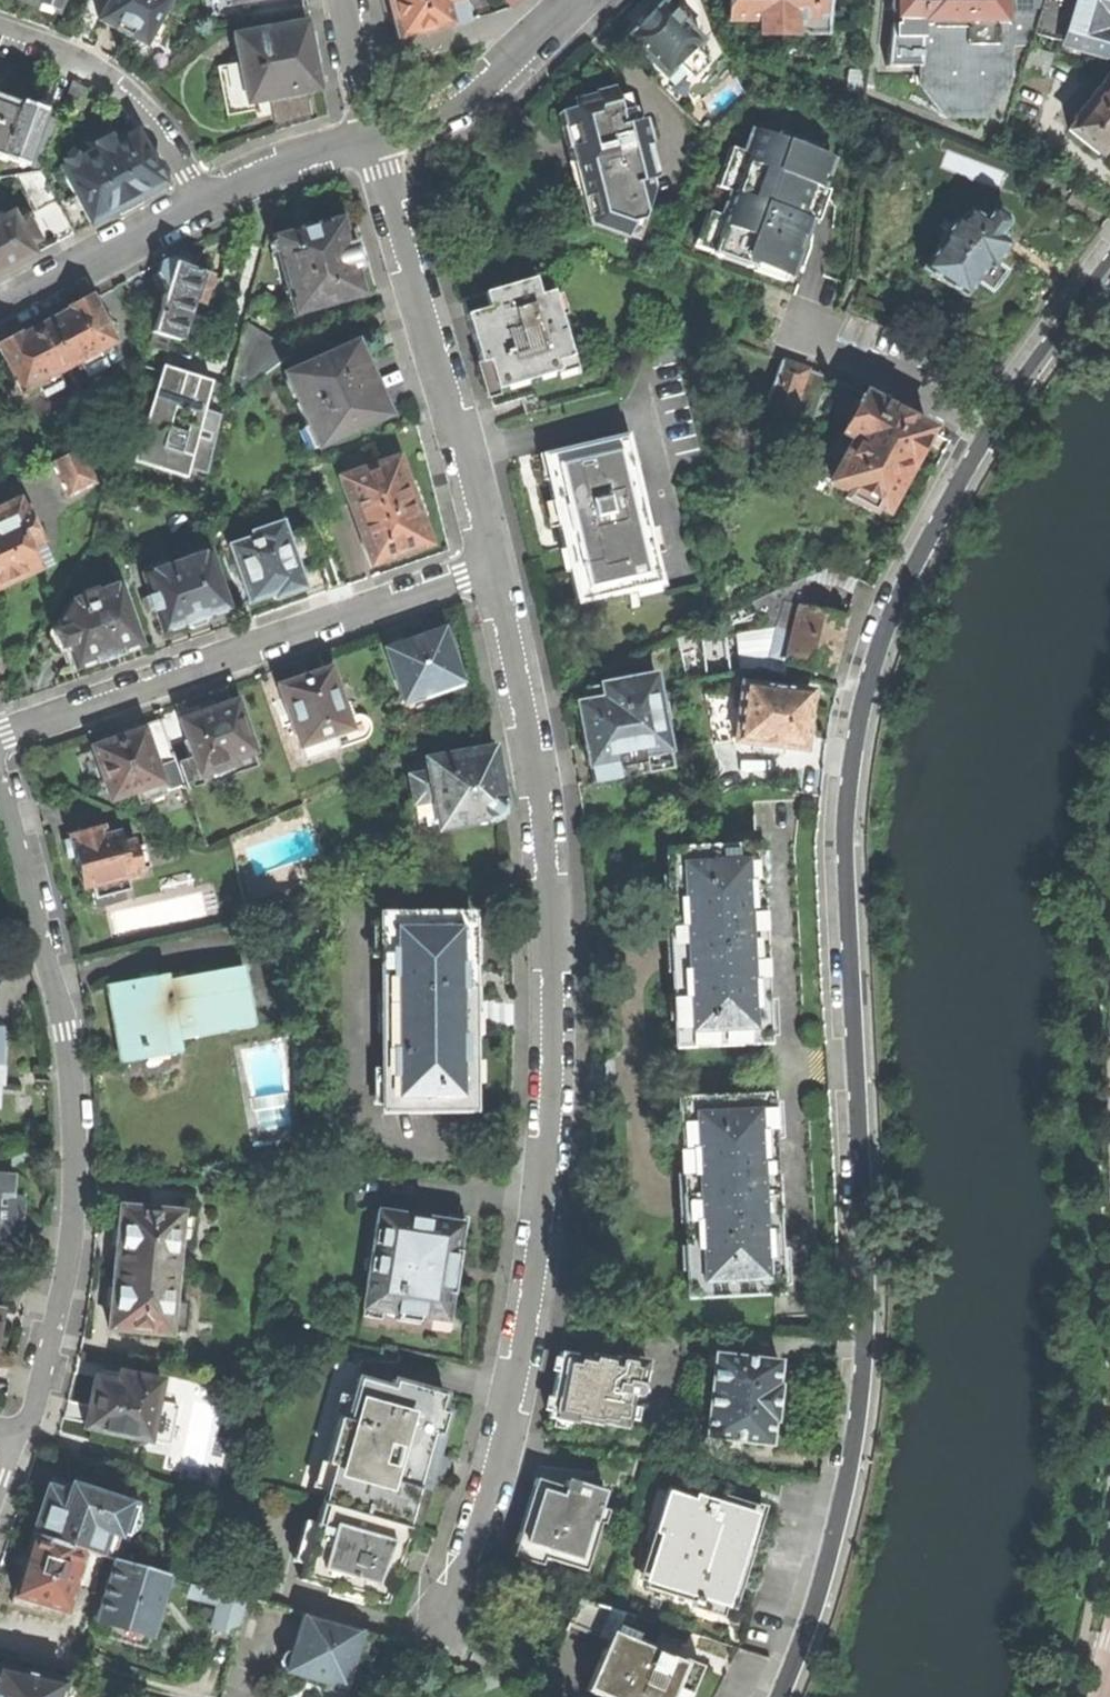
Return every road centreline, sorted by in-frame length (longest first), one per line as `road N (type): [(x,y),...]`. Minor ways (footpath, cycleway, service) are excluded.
road 1 (unclassified): [(995,421),(905,578),(853,752),(845,844),(865,1369),(854,1462),(826,1575),(782,1696)]
road 2 (residential): [(432,1651),(505,1440),(537,1255),(551,1093),(544,828),(492,564)]
road 3 (residential): [(0,786),(66,1029),(73,1115),(67,1269),(39,1404),(17,1428)]
road 4 (residential): [(0,737),(492,564)]
road 5 (residential): [(492,564),(376,136)]
road 6 (residential): [(203,200),(109,76),(0,27)]
road 7 (residential): [(376,136),(452,112),(480,94),(576,0)]
road 8 (residential): [(0,309),(203,200)]
road 9 (unclassified): [(995,421),(805,332)]
road 10 (unclassified): [(1109,266),(995,421)]
road 11 (residential): [(203,200),(261,172),(376,136)]
road 12 (residential): [(348,0),(376,136)]

